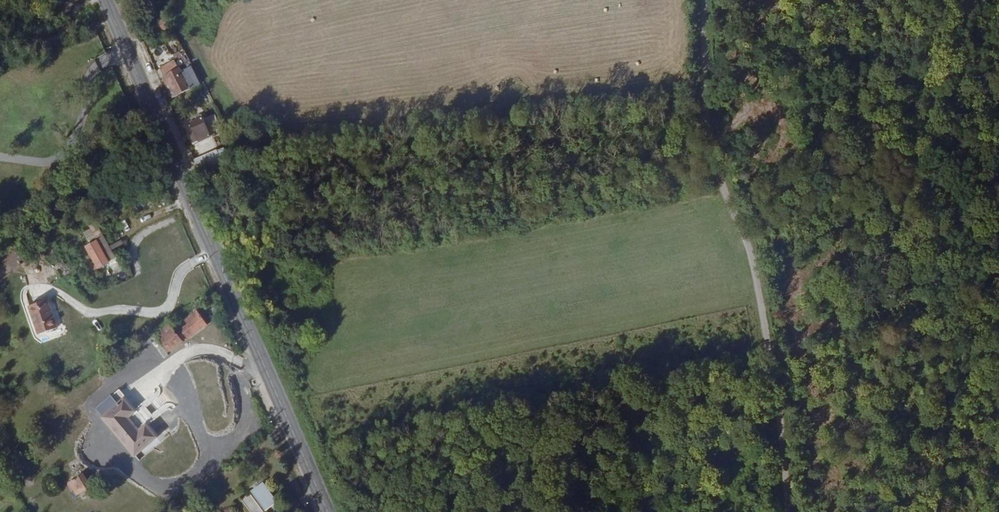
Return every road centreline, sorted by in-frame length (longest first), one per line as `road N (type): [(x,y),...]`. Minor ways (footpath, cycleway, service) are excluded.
road 1 (tertiary): [(108,0),(334,511)]
road 2 (track): [(698,0),(704,142),(747,257),(780,511)]

